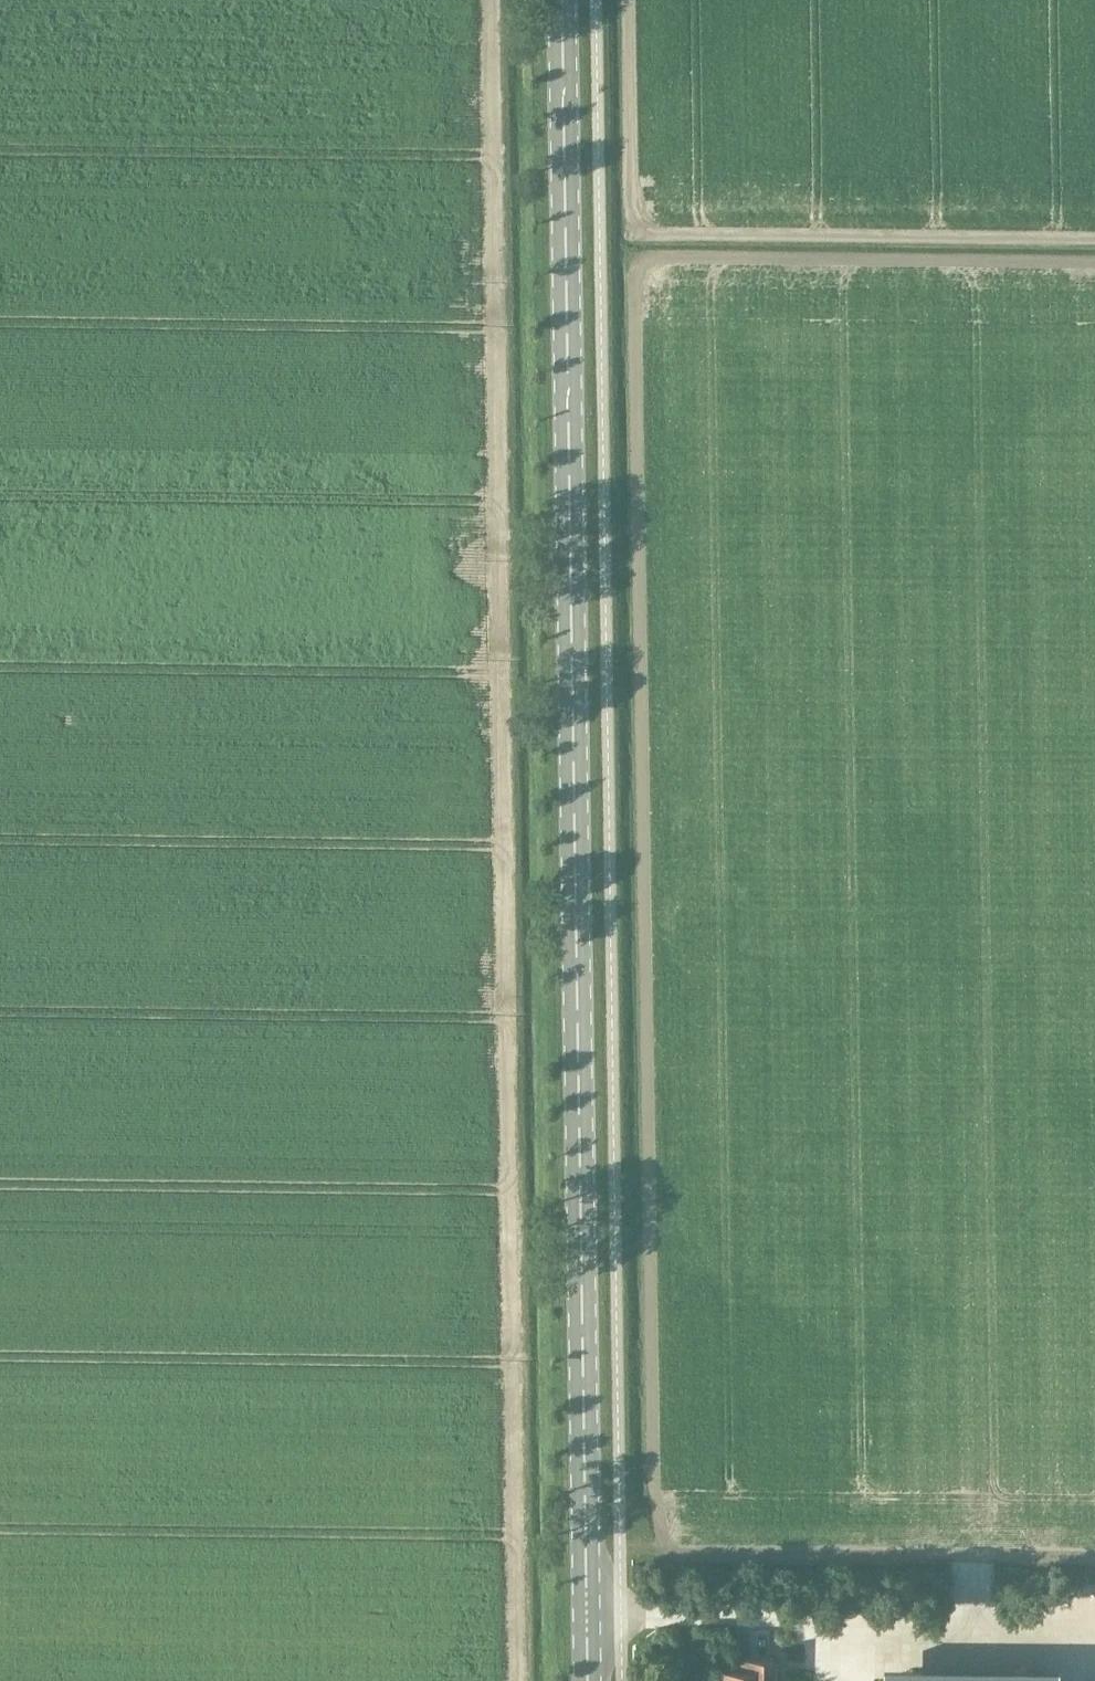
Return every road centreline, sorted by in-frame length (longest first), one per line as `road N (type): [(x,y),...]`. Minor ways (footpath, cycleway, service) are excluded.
road 1 (secondary): [(588,1680),(562,0)]

